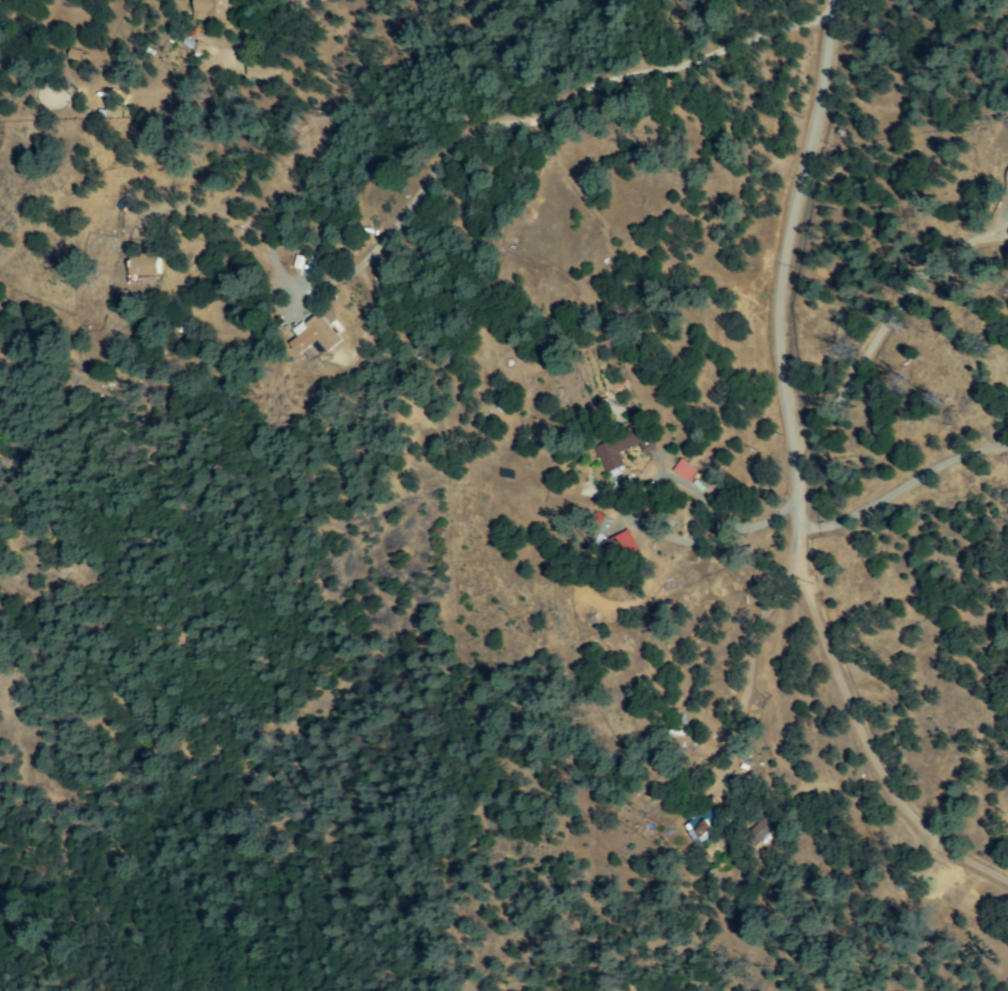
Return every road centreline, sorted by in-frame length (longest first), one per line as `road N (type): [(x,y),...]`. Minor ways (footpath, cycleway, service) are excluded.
road 1 (residential): [(1007,889),(943,855),(895,807),(852,740),(792,568),(789,453),(770,341),(826,0)]

